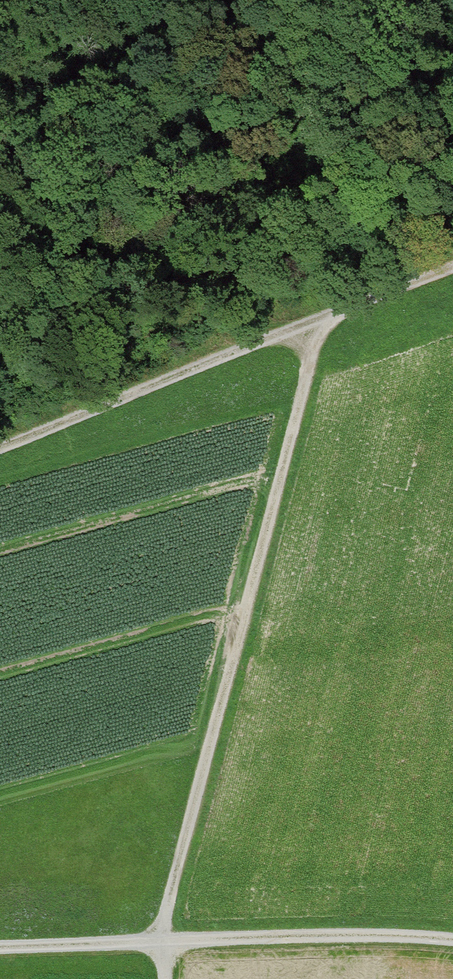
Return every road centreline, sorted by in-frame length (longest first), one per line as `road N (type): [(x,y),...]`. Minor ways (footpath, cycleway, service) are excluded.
road 1 (track): [(301,326),(312,348),(162,940)]
road 2 (track): [(452,267),(0,447)]
road 3 (track): [(0,945),(452,938)]

